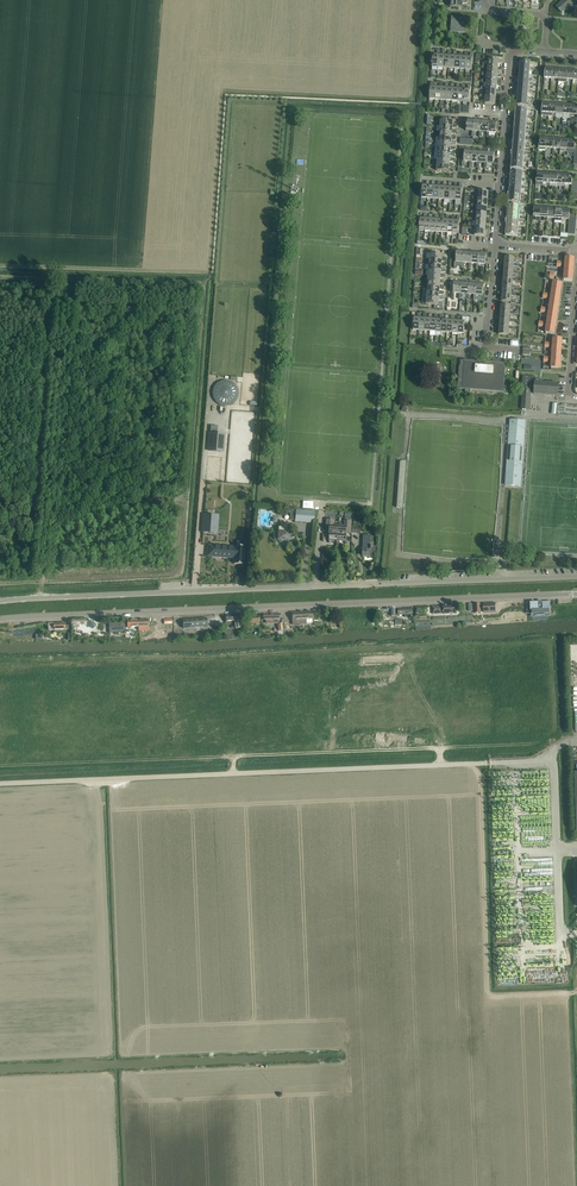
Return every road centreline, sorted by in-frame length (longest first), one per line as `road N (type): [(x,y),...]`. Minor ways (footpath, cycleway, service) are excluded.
road 1 (tertiary): [(0,620),(576,594)]
road 2 (unclassified): [(0,600),(576,576)]
road 3 (track): [(0,765),(554,748)]
road 4 (residential): [(520,350),(485,347),(493,247)]
road 5 (residential): [(493,247),(504,115)]
road 6 (residential): [(576,399),(568,398),(576,279)]

